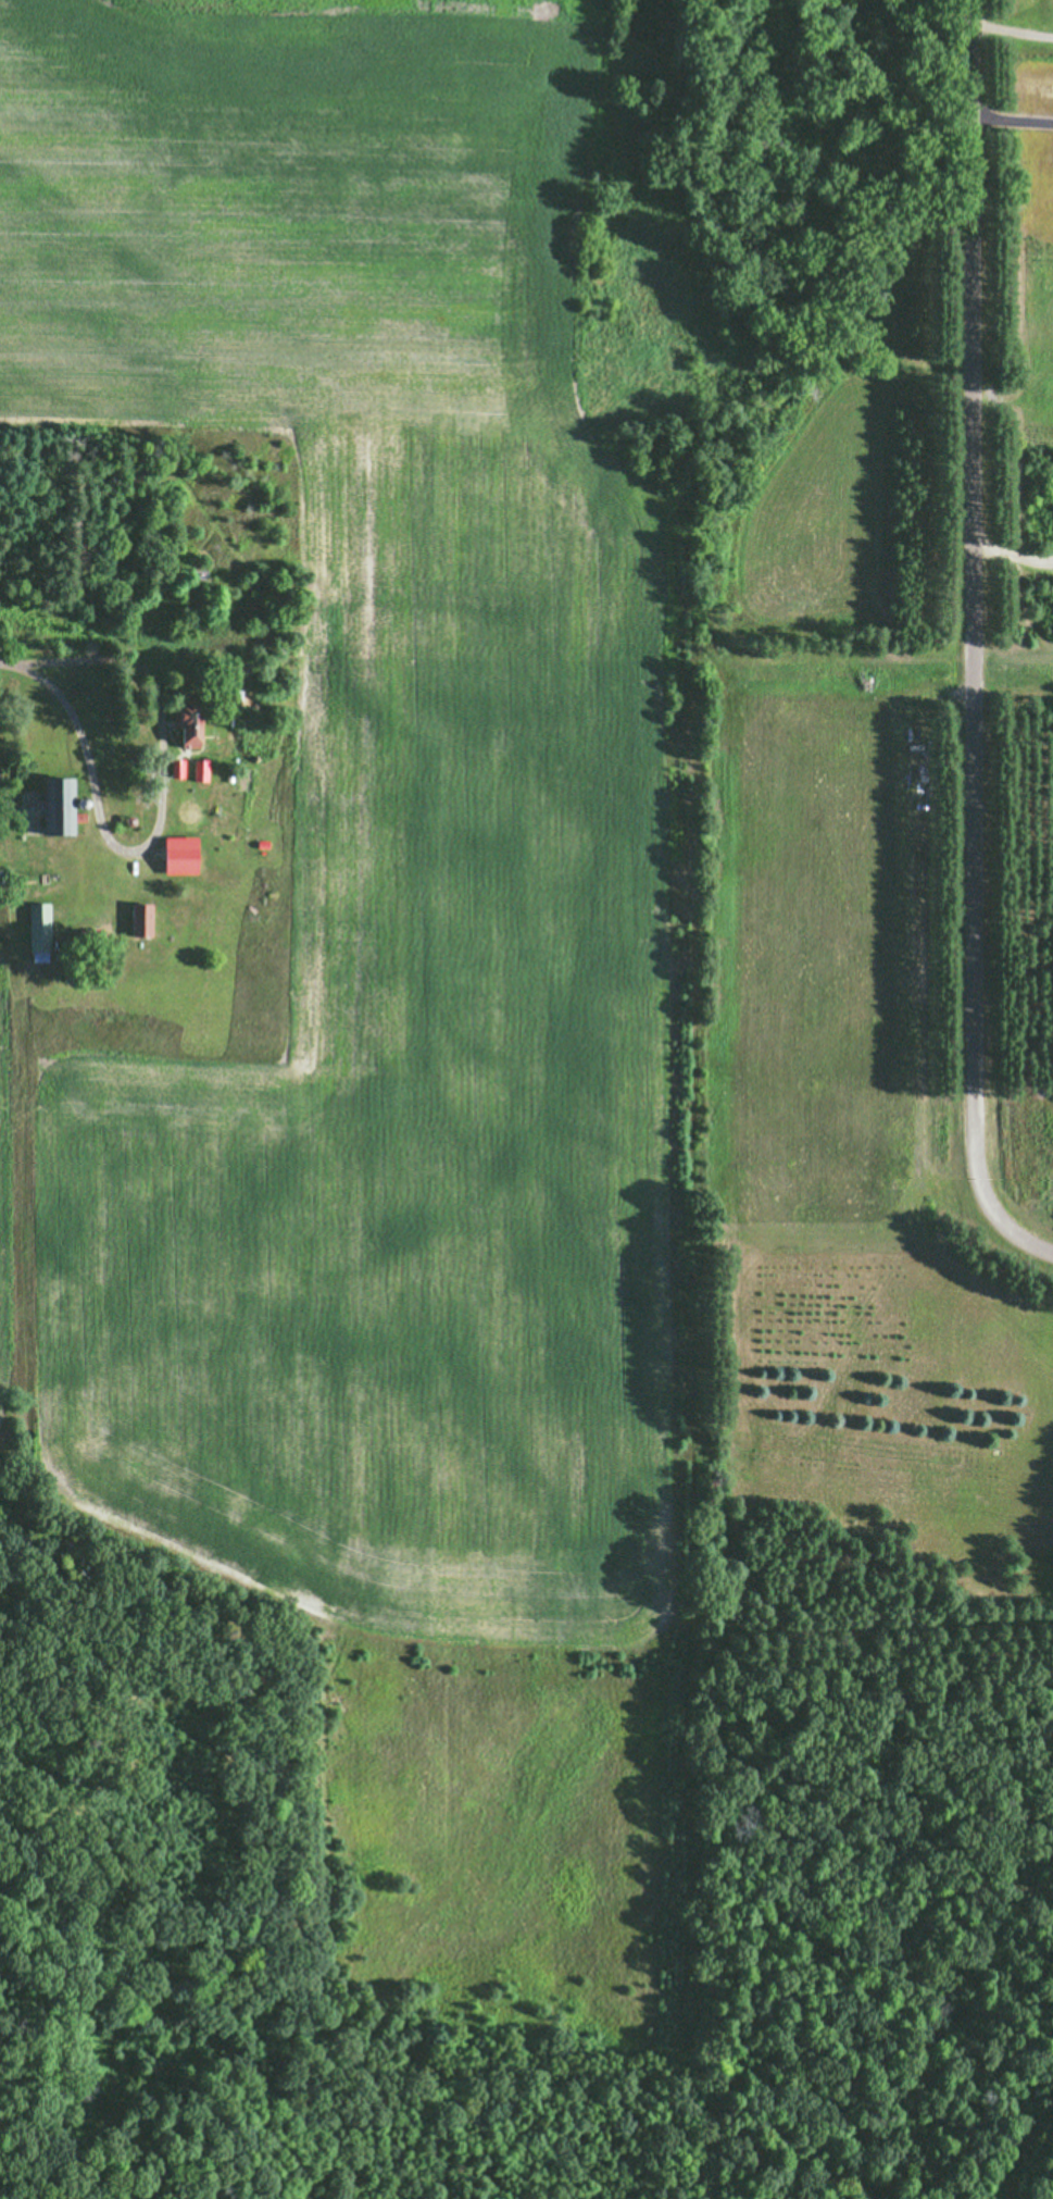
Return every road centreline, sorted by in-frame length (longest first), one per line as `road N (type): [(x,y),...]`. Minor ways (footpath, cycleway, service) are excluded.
road 1 (residential): [(971,0),(974,1152),(983,1198),(1012,1229),(1052,1251)]

